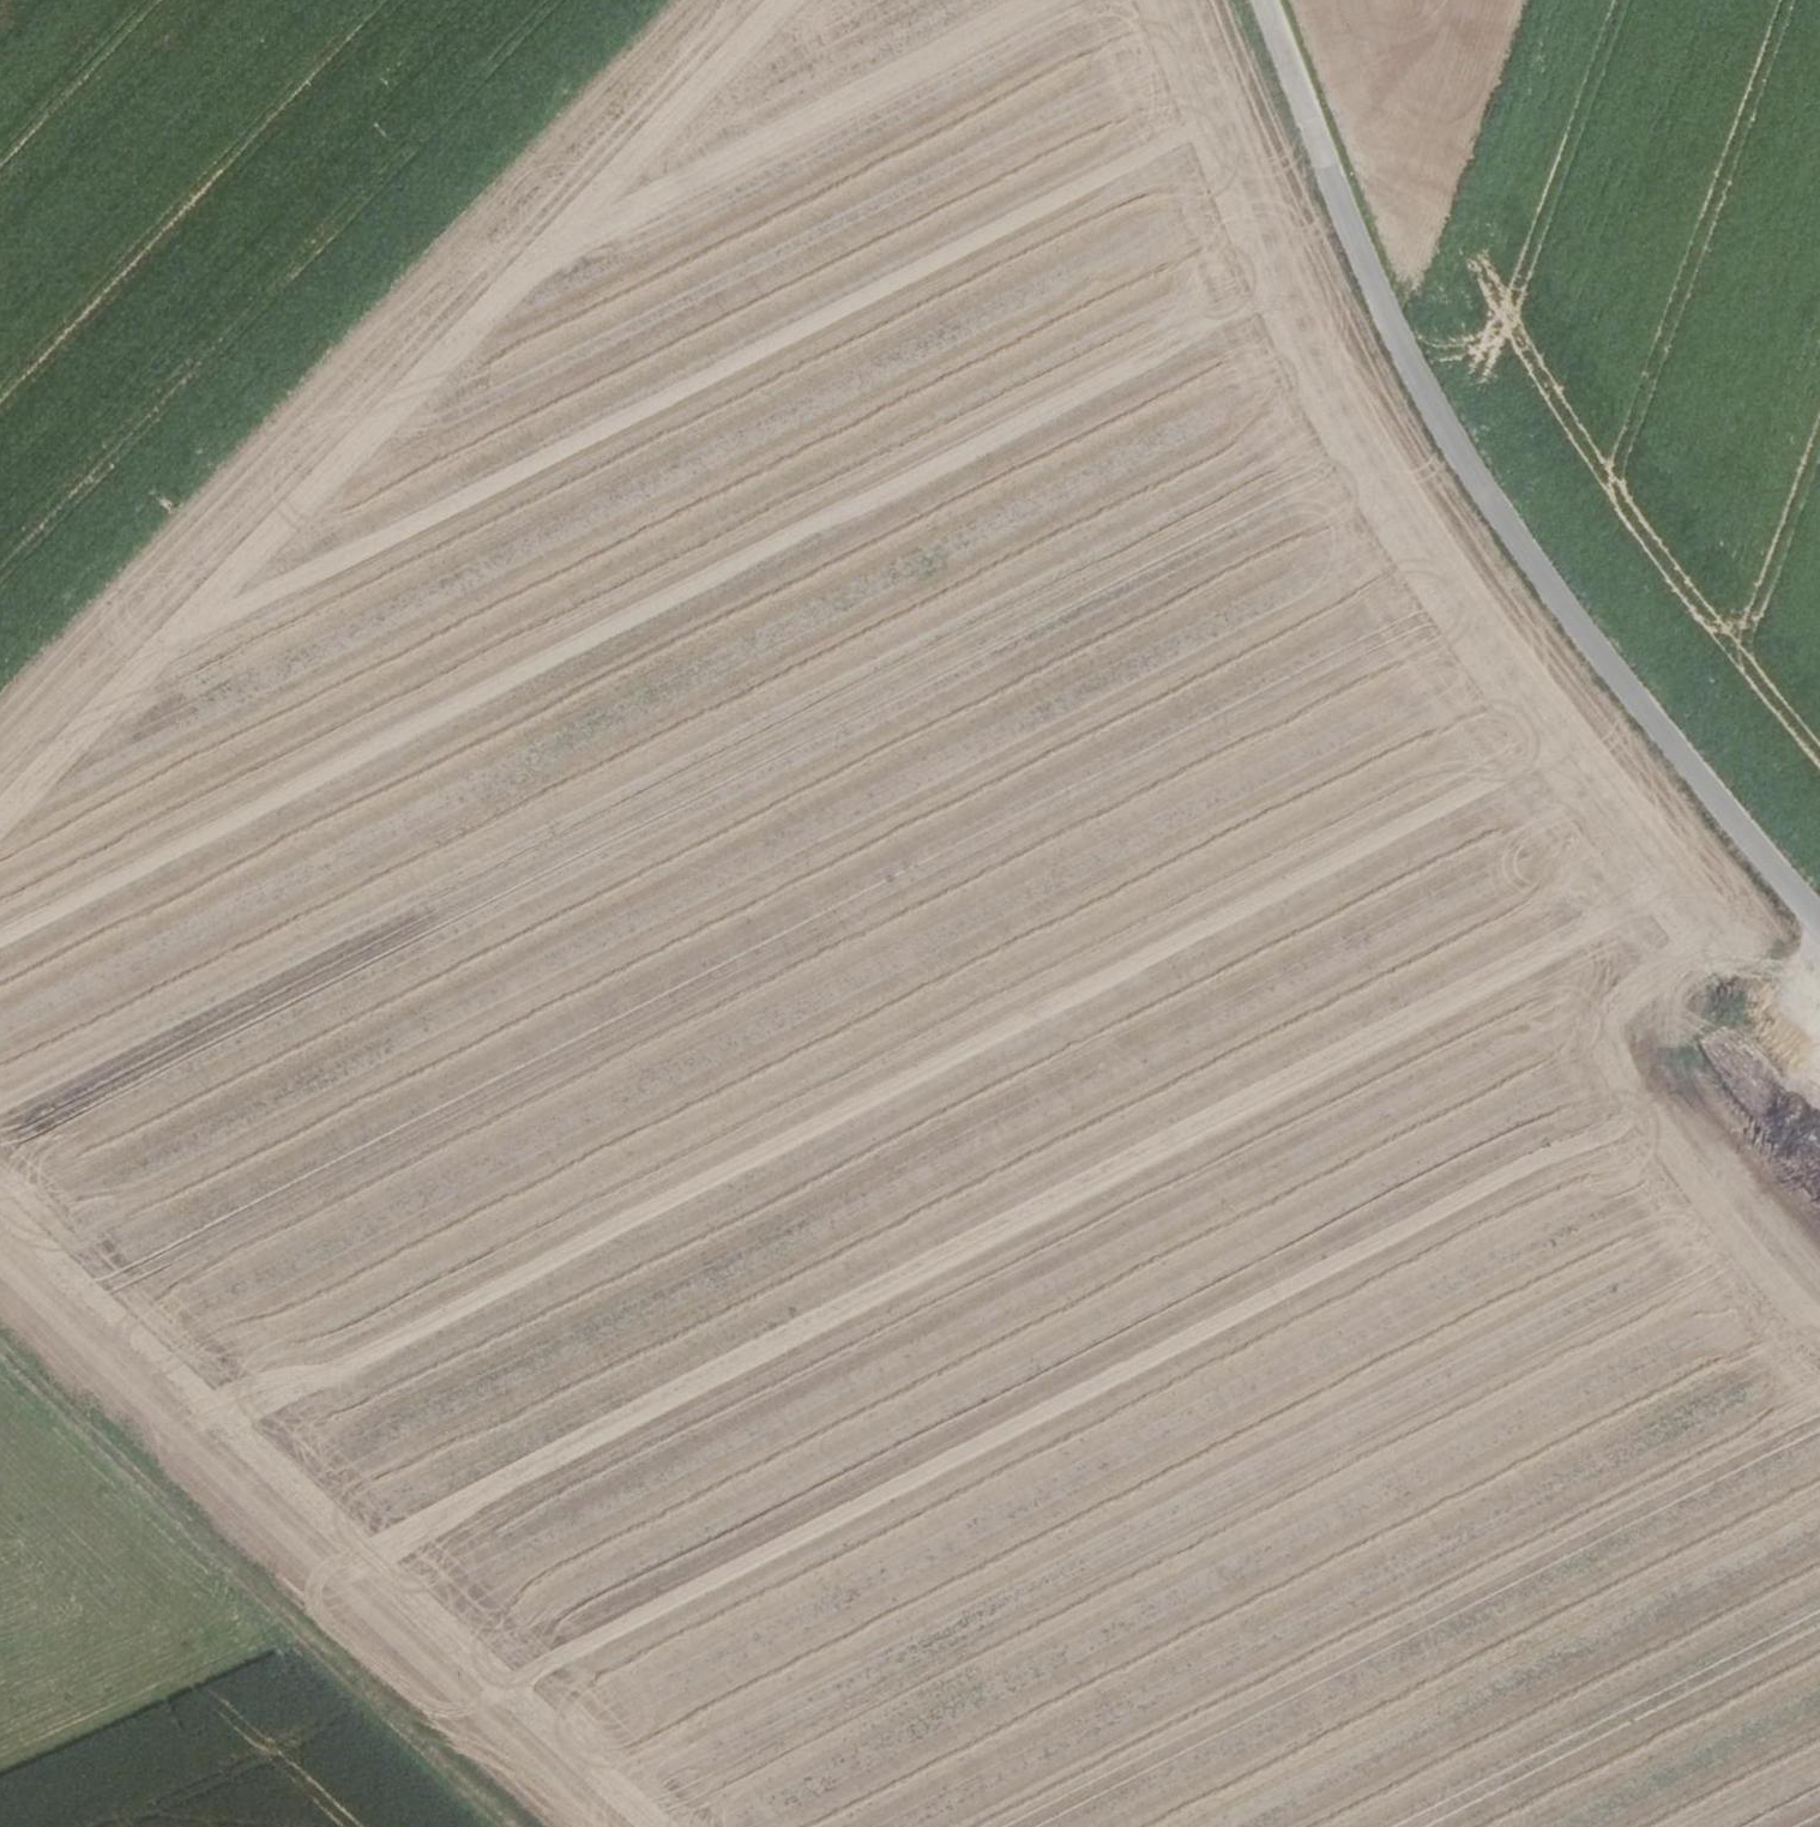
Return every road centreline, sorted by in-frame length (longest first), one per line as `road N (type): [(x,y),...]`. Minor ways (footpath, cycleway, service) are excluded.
road 1 (unclassified): [(1819,921),(1594,653),(1413,377),(1261,0)]
road 2 (track): [(0,1351),(508,1826)]

